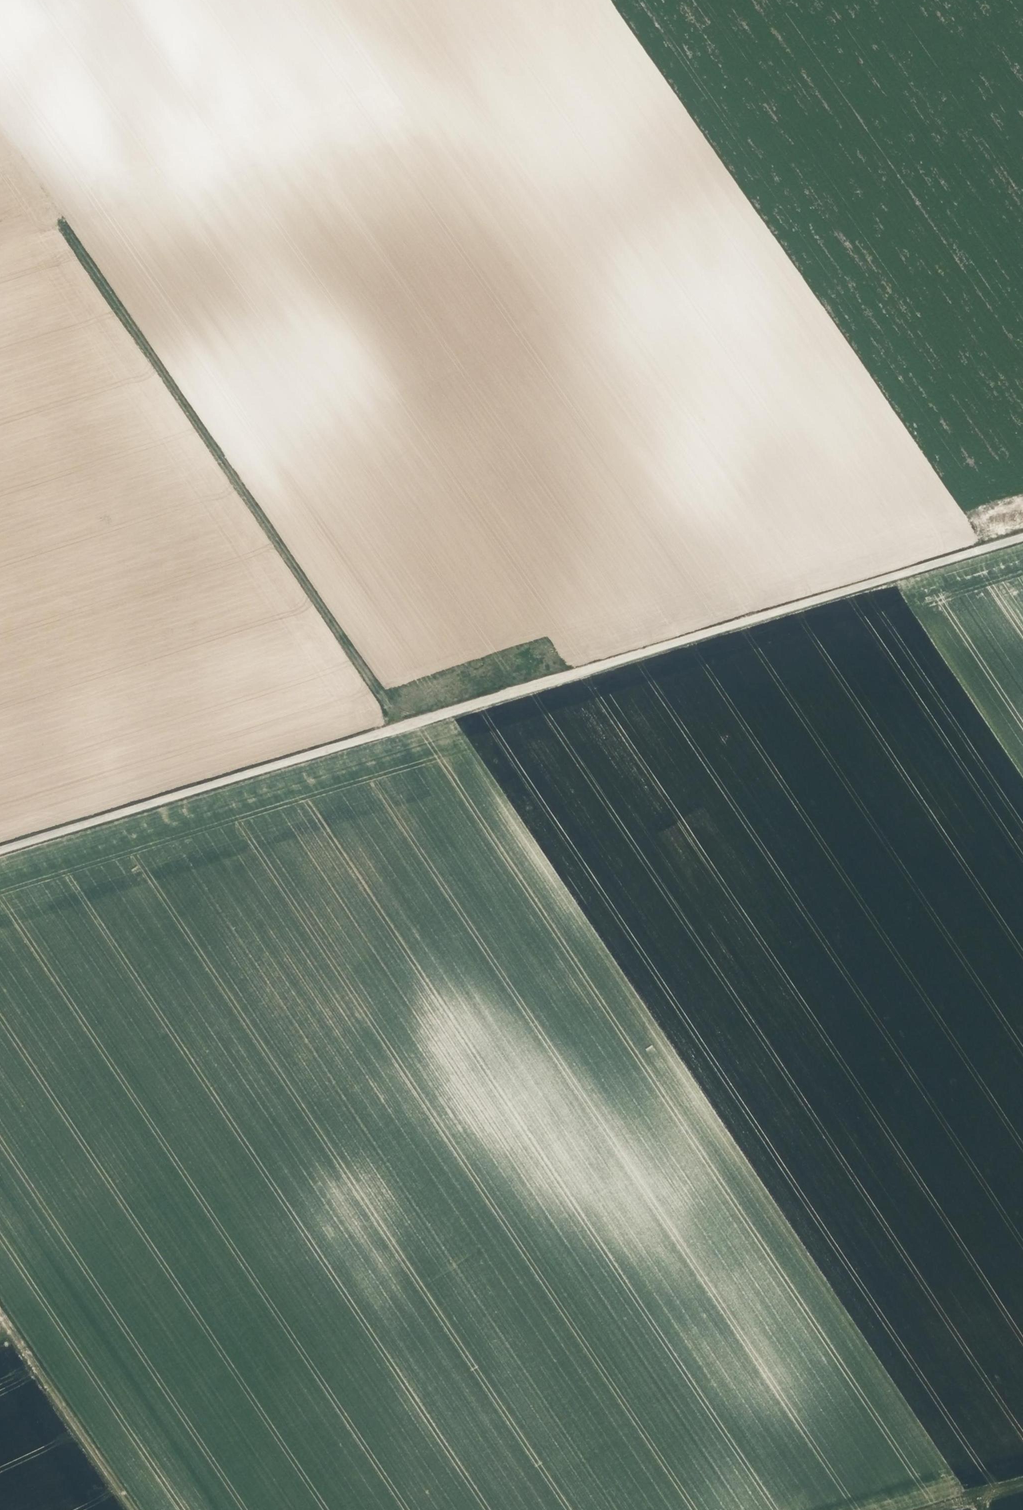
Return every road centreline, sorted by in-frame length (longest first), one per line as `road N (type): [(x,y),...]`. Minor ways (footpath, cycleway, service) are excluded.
road 1 (unclassified): [(0,849),(1022,535)]
road 2 (track): [(137,1509),(0,1310)]

